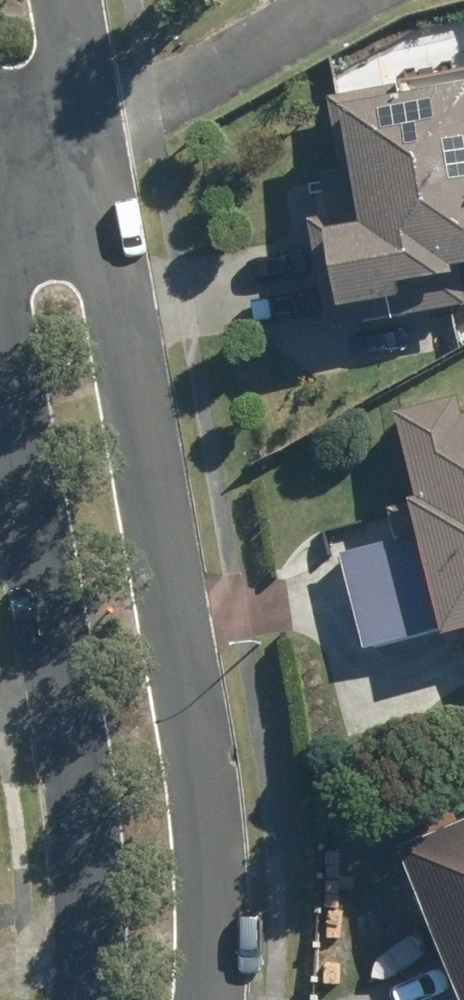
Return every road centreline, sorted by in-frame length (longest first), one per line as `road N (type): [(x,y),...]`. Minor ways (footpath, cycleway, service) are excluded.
road 1 (tertiary): [(73,0),(205,793),(208,999)]
road 2 (tertiary): [(87,999),(85,805),(0,320)]

